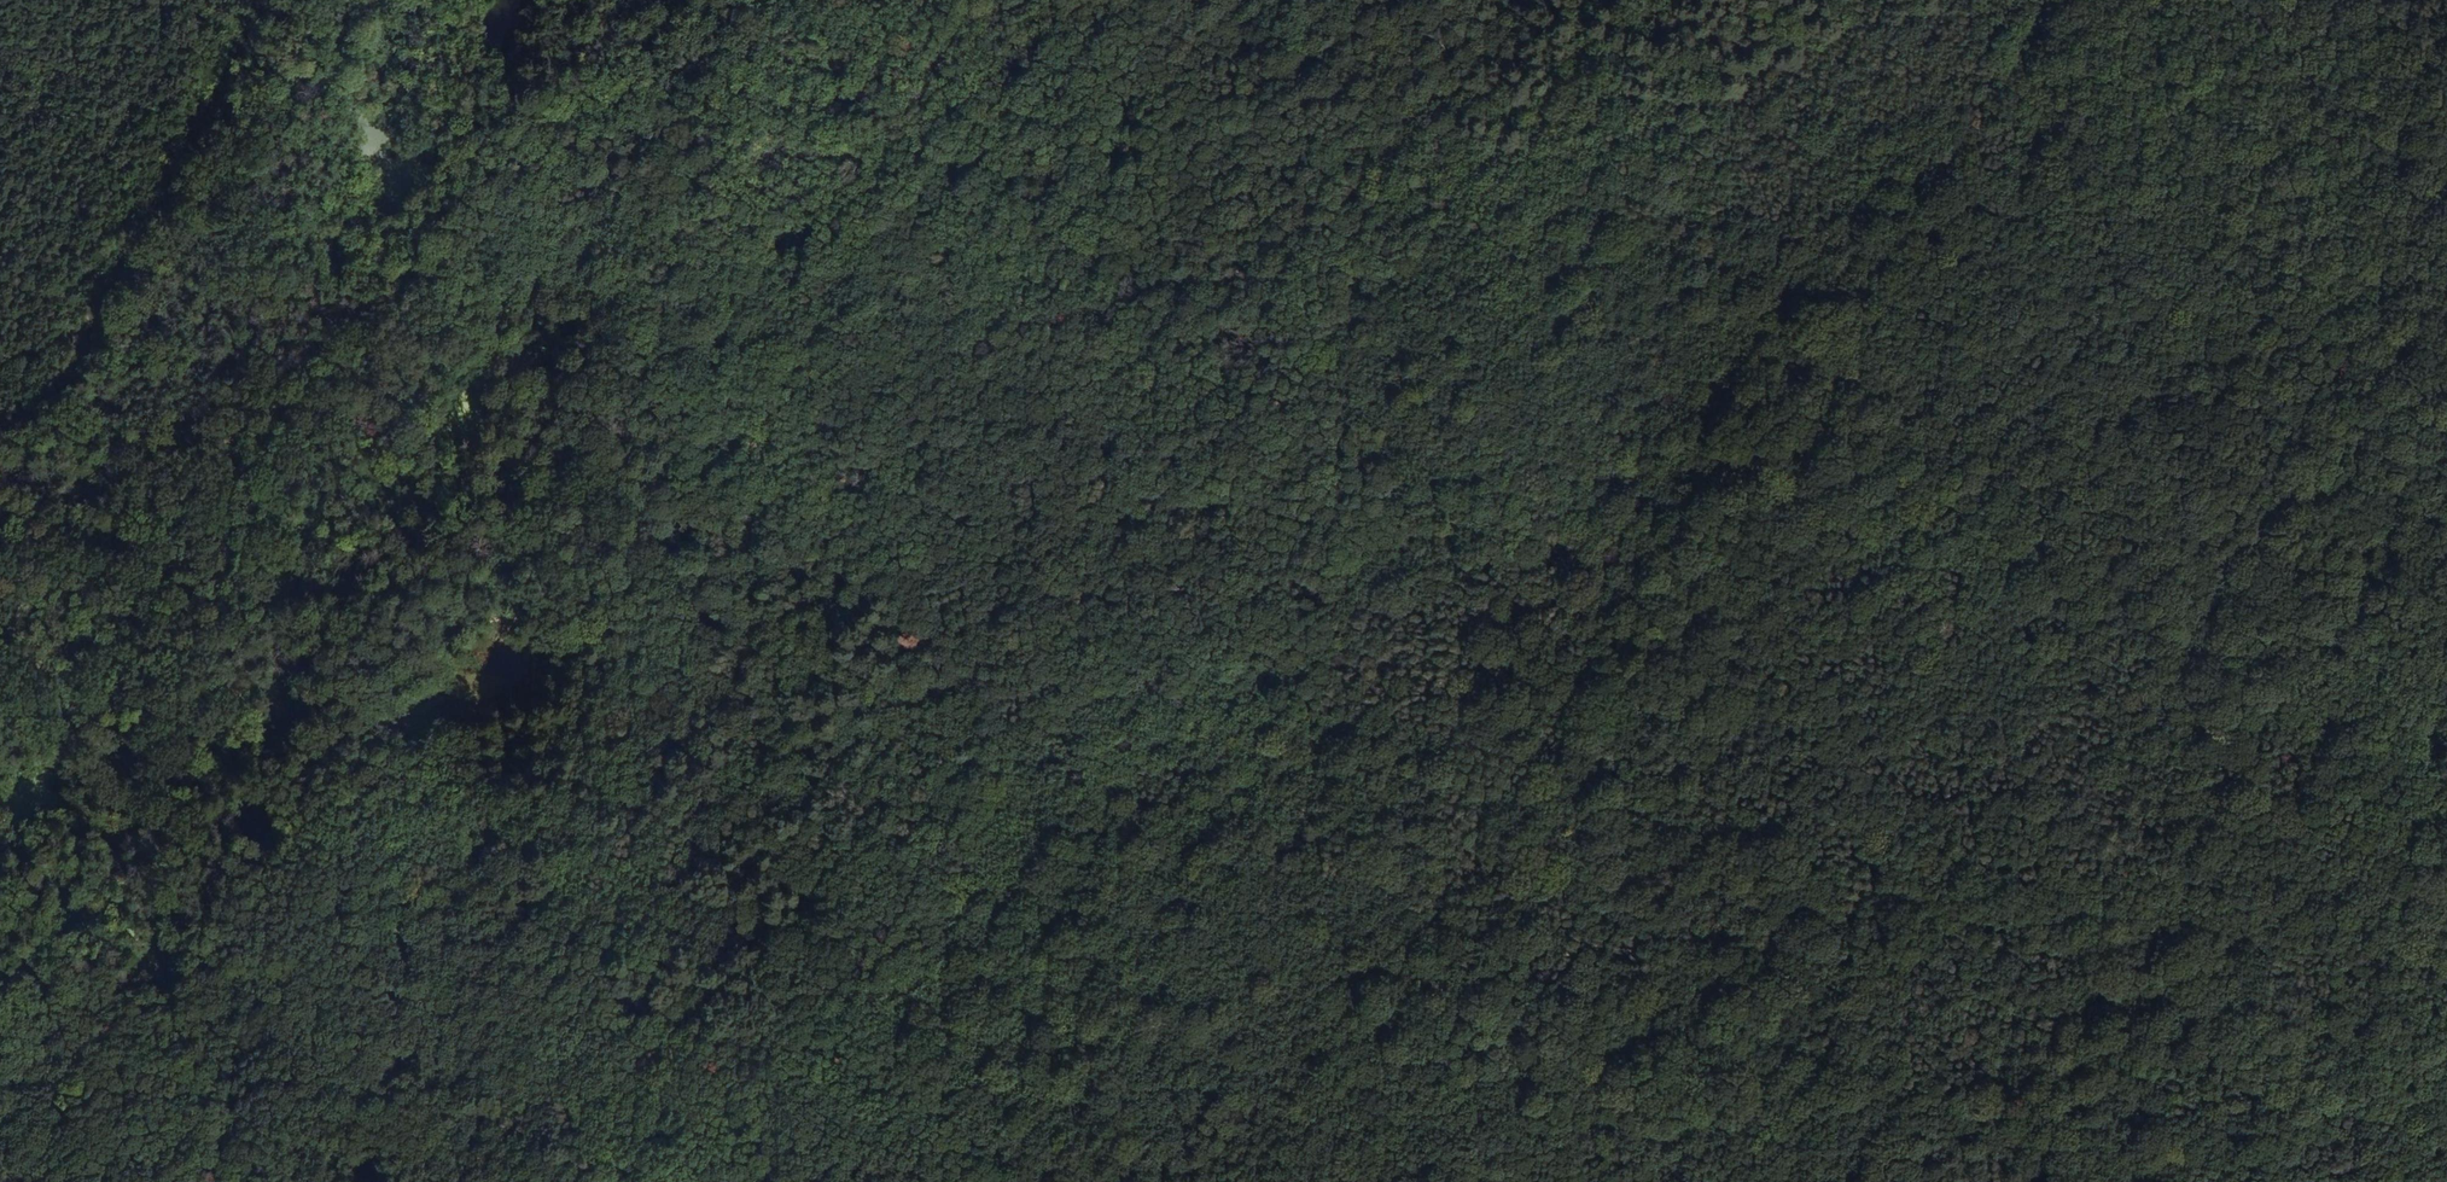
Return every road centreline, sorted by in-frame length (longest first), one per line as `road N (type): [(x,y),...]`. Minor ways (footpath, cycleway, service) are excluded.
road 1 (track): [(2070,0),(1248,1181)]
road 2 (track): [(249,0),(272,38),(303,57),(359,237),(416,296),(470,331),(531,420)]

